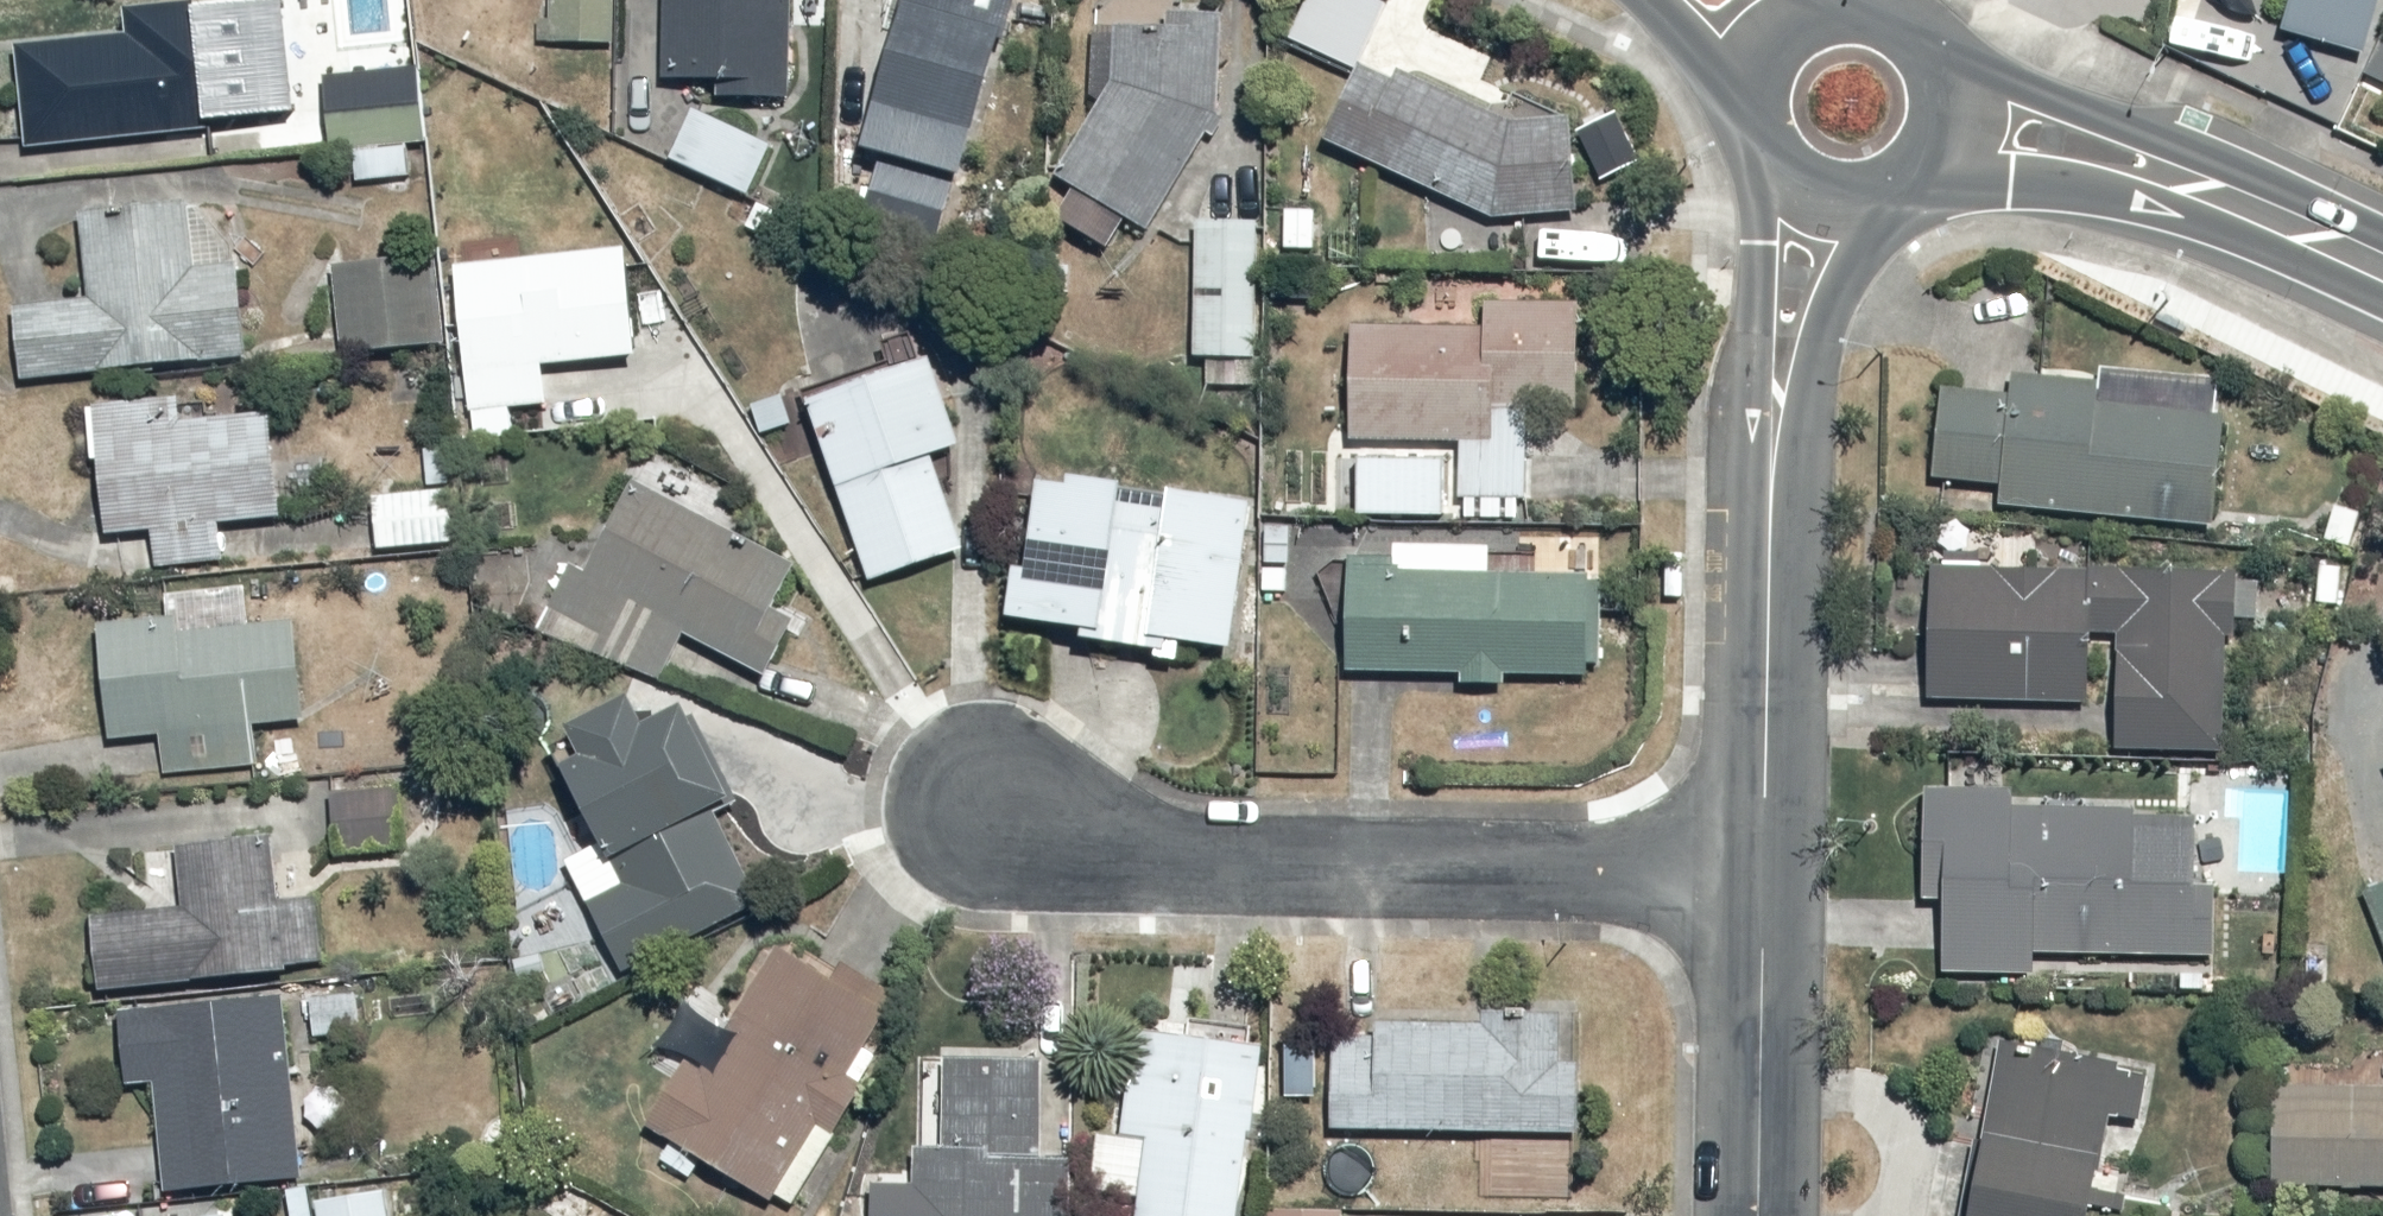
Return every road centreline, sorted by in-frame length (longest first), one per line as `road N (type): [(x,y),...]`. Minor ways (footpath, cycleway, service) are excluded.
road 1 (residential): [(995,812),(1023,828),(1136,863),(1766,880)]
road 2 (tertiary): [(1806,195),(1775,518),(1766,880)]
road 3 (secondary): [(2382,307),(2194,219),(2131,199),(2016,182),(1871,200)]
road 4 (secondary): [(1910,29),(2001,79),(2146,131),(2382,240)]
road 5 (tertiary): [(1766,880),(1759,1215)]
road 6 (secondary): [(1910,29),(1936,64),(1939,138),(1902,186),(1871,200)]
road 7 (secondary): [(1806,195),(1764,154),(1752,123),(1756,71),(1773,42)]
road 8 (secondary): [(1773,42),(1814,13),(1848,7),(1910,29)]

